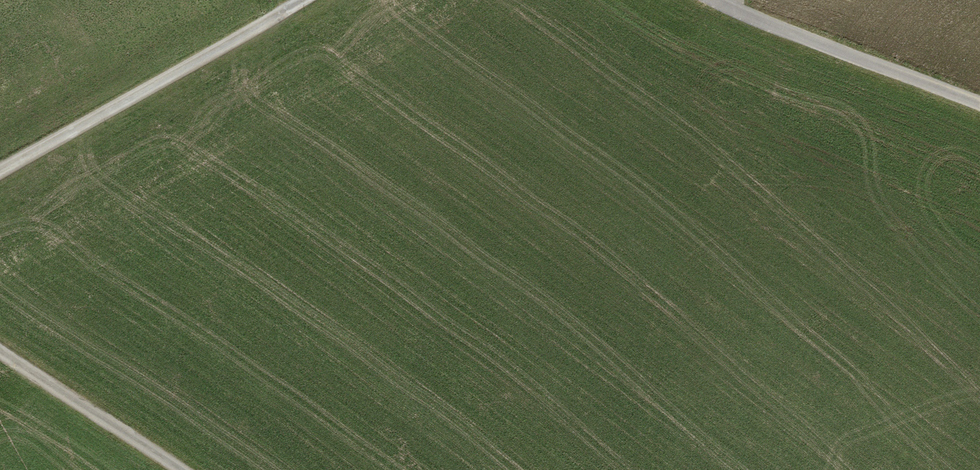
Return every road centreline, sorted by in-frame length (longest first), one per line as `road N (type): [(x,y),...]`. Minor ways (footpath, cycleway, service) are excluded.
road 1 (track): [(0,170),(302,0)]
road 2 (track): [(979,104),(717,0)]
road 3 (track): [(0,351),(180,469)]

